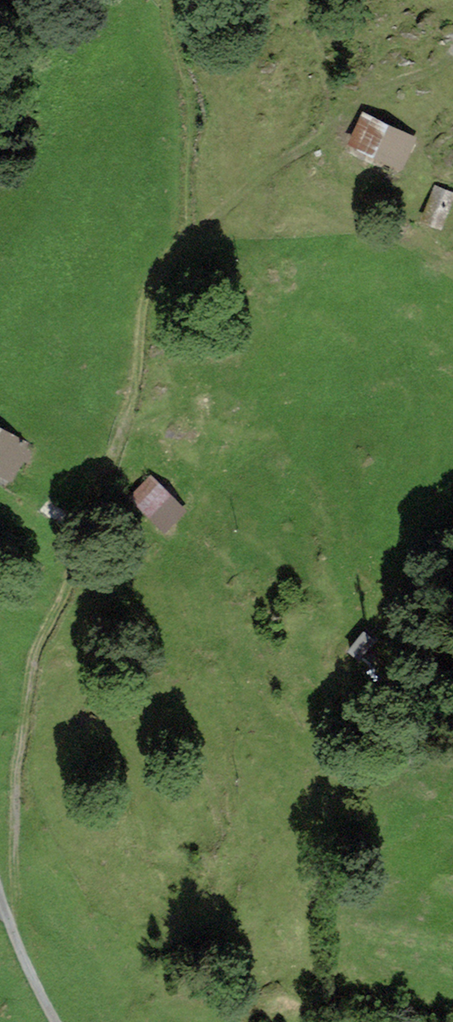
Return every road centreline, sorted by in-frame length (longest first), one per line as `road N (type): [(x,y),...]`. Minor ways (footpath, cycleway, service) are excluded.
road 1 (track): [(197,232),(156,270),(145,302),(142,376),(70,589),(39,647),(19,795),(13,931)]
road 2 (track): [(368,96),(337,129),(197,232)]
road 3 (residential): [(0,896),(56,1021)]

